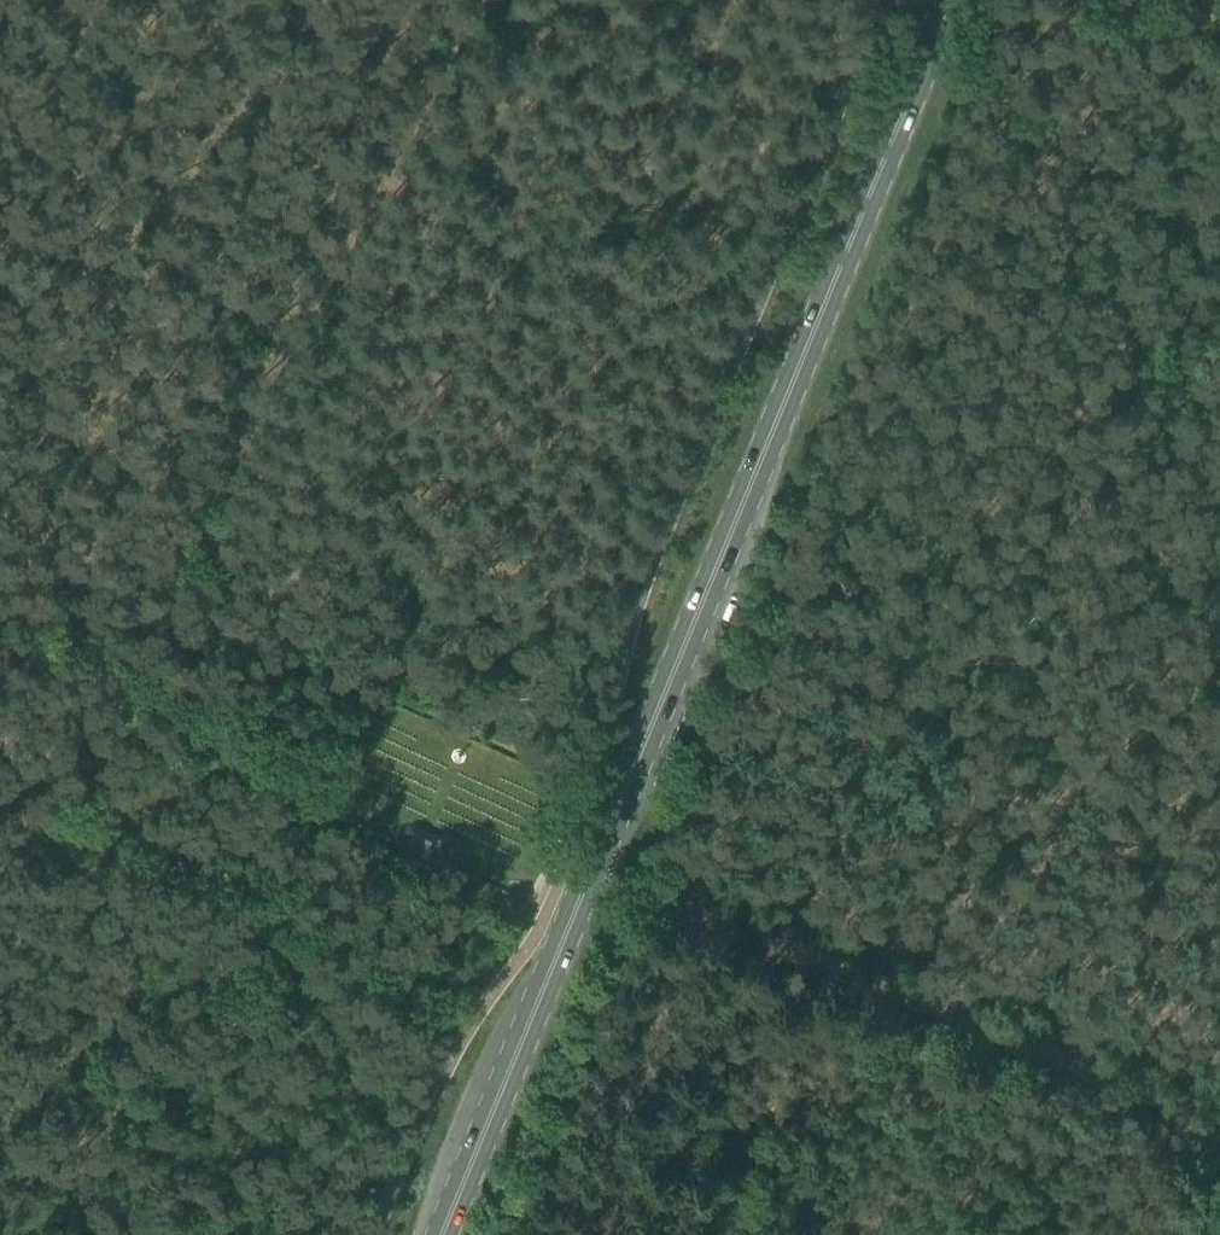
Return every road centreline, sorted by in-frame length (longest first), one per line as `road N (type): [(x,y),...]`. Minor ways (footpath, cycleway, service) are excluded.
road 1 (primary): [(440,1234),(948,0)]
road 2 (track): [(106,657),(489,0)]
road 3 (track): [(560,847),(1219,1148)]

